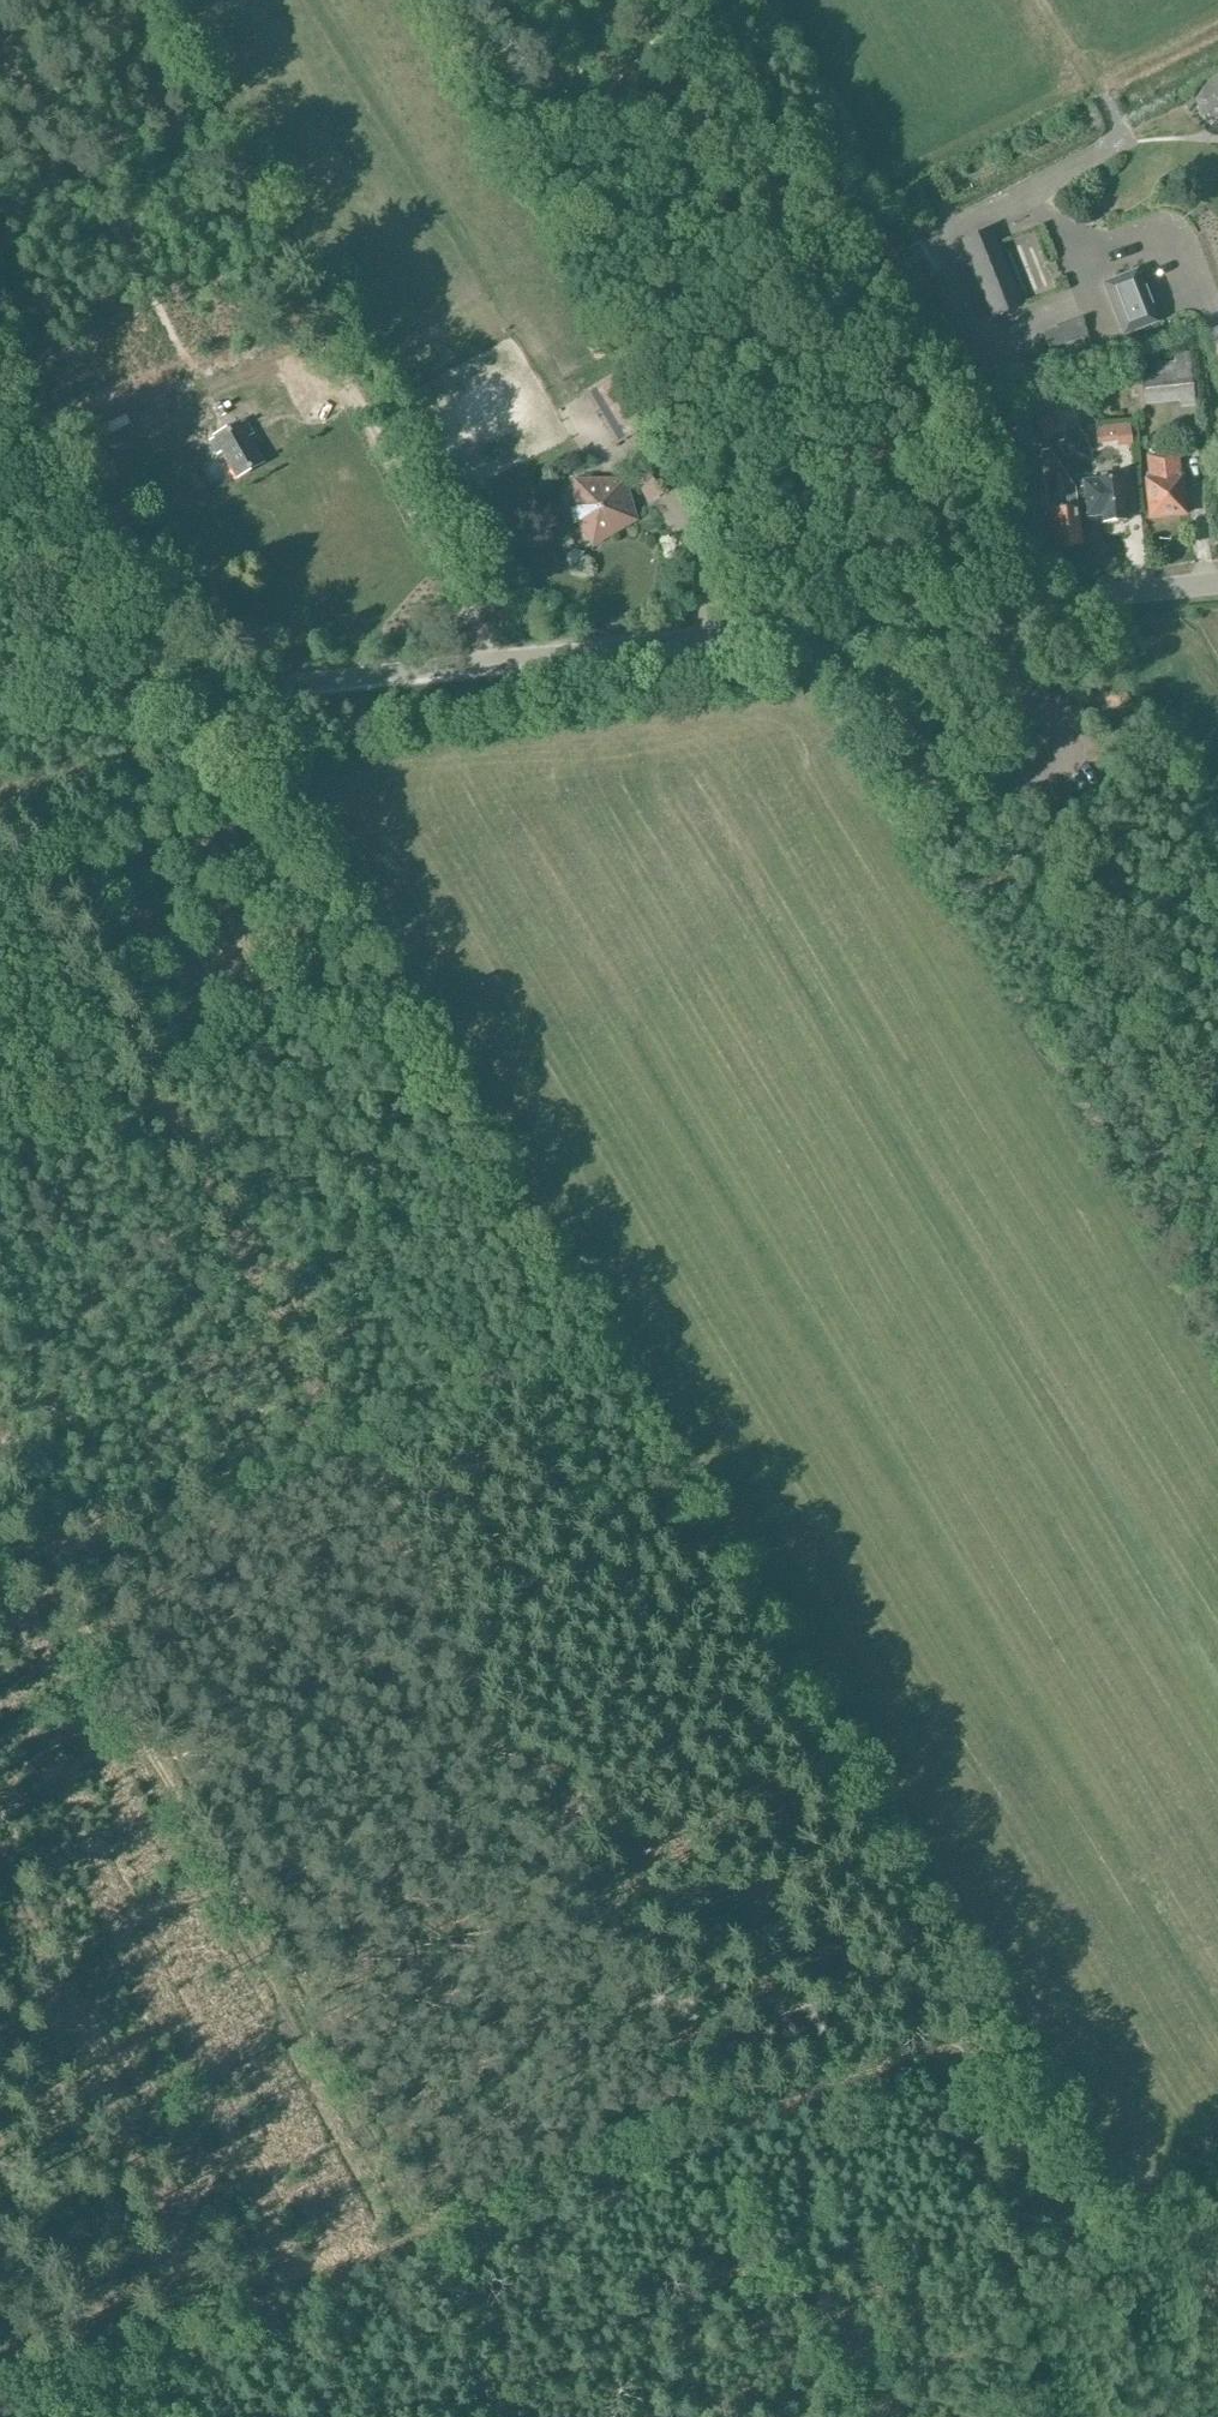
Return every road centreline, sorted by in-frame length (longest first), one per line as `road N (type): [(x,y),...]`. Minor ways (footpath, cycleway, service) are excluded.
road 1 (unclassified): [(1001,608),(1217,583)]

